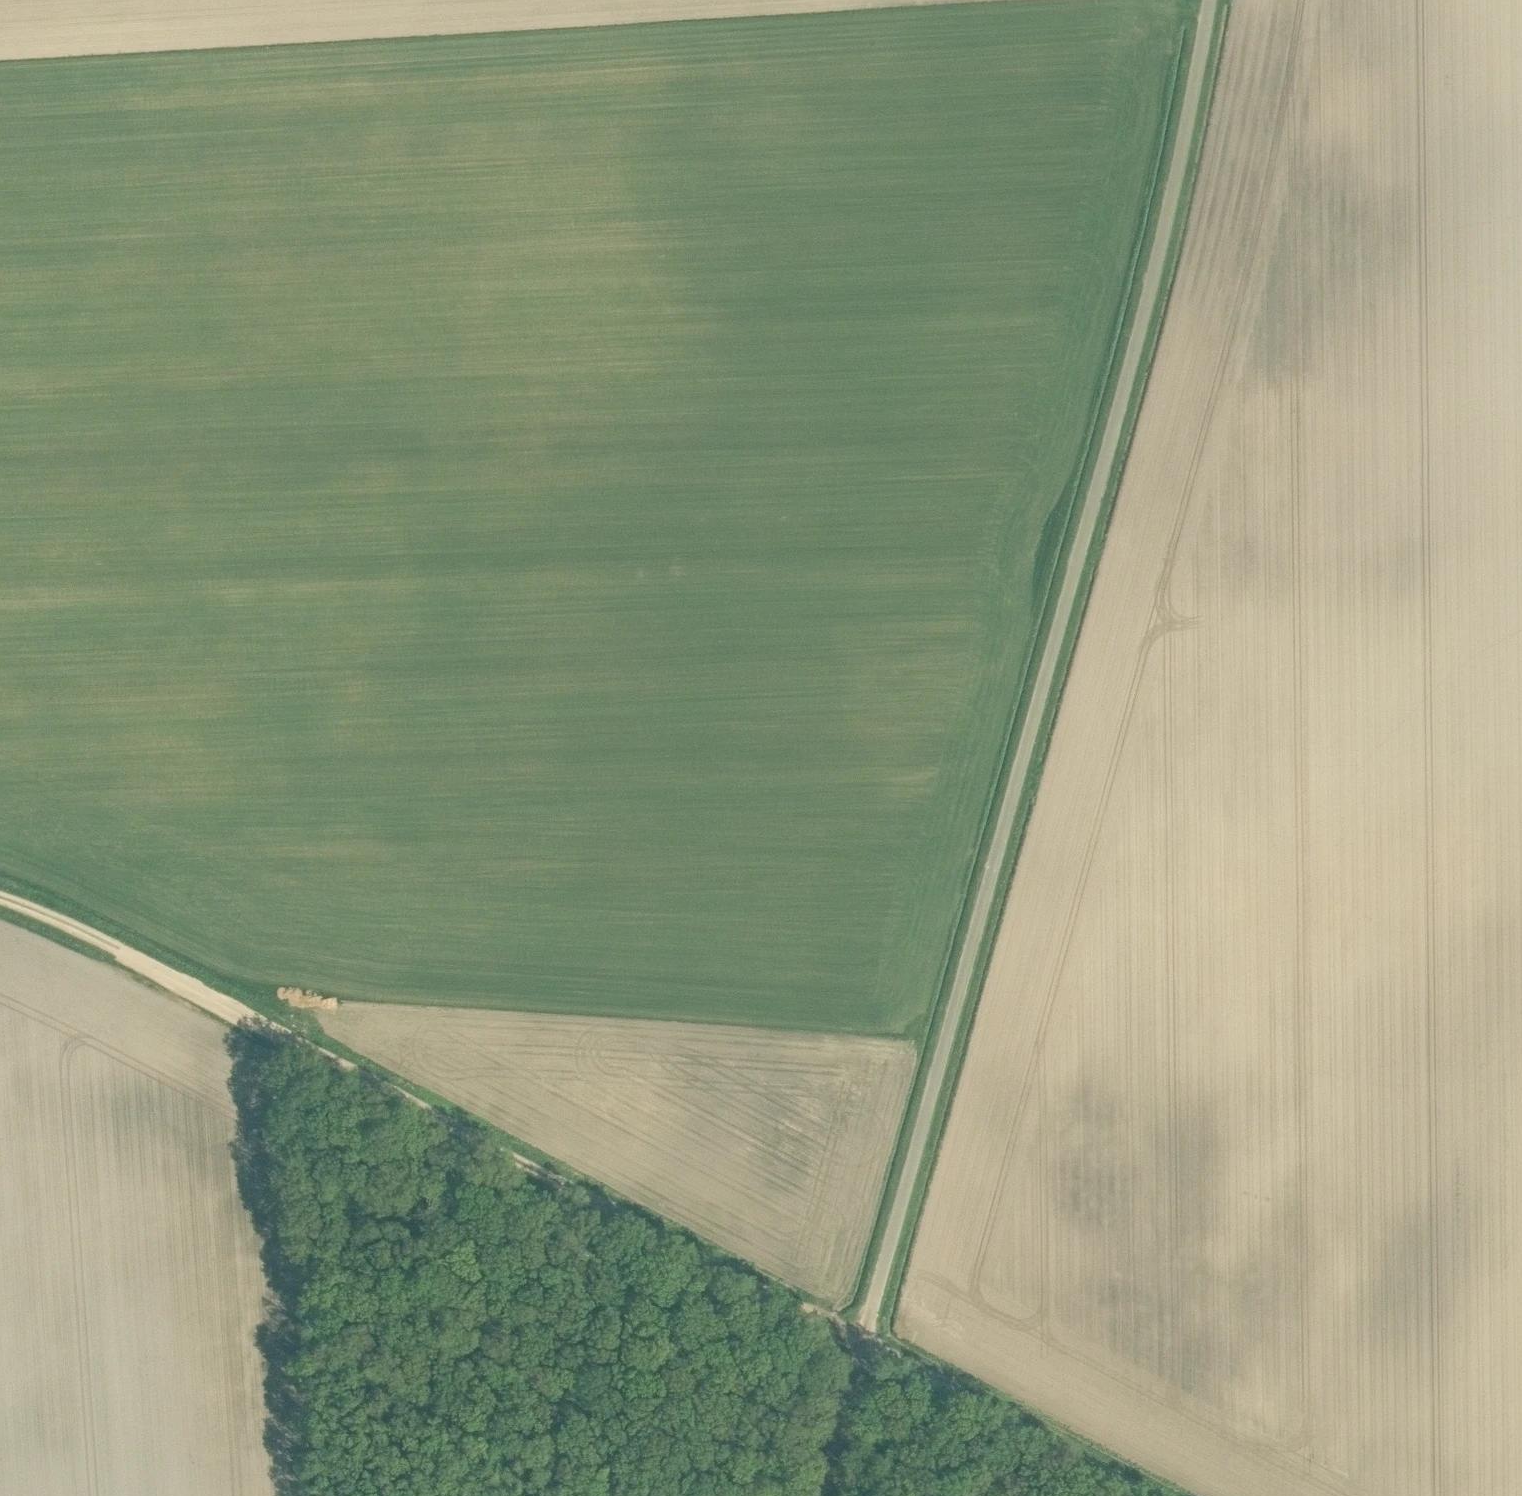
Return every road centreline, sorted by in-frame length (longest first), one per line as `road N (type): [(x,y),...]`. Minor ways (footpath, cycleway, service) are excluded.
road 1 (unclassified): [(818,1495),(1121,385),(1206,0)]
road 2 (track): [(0,900),(65,925),(1153,1495)]

